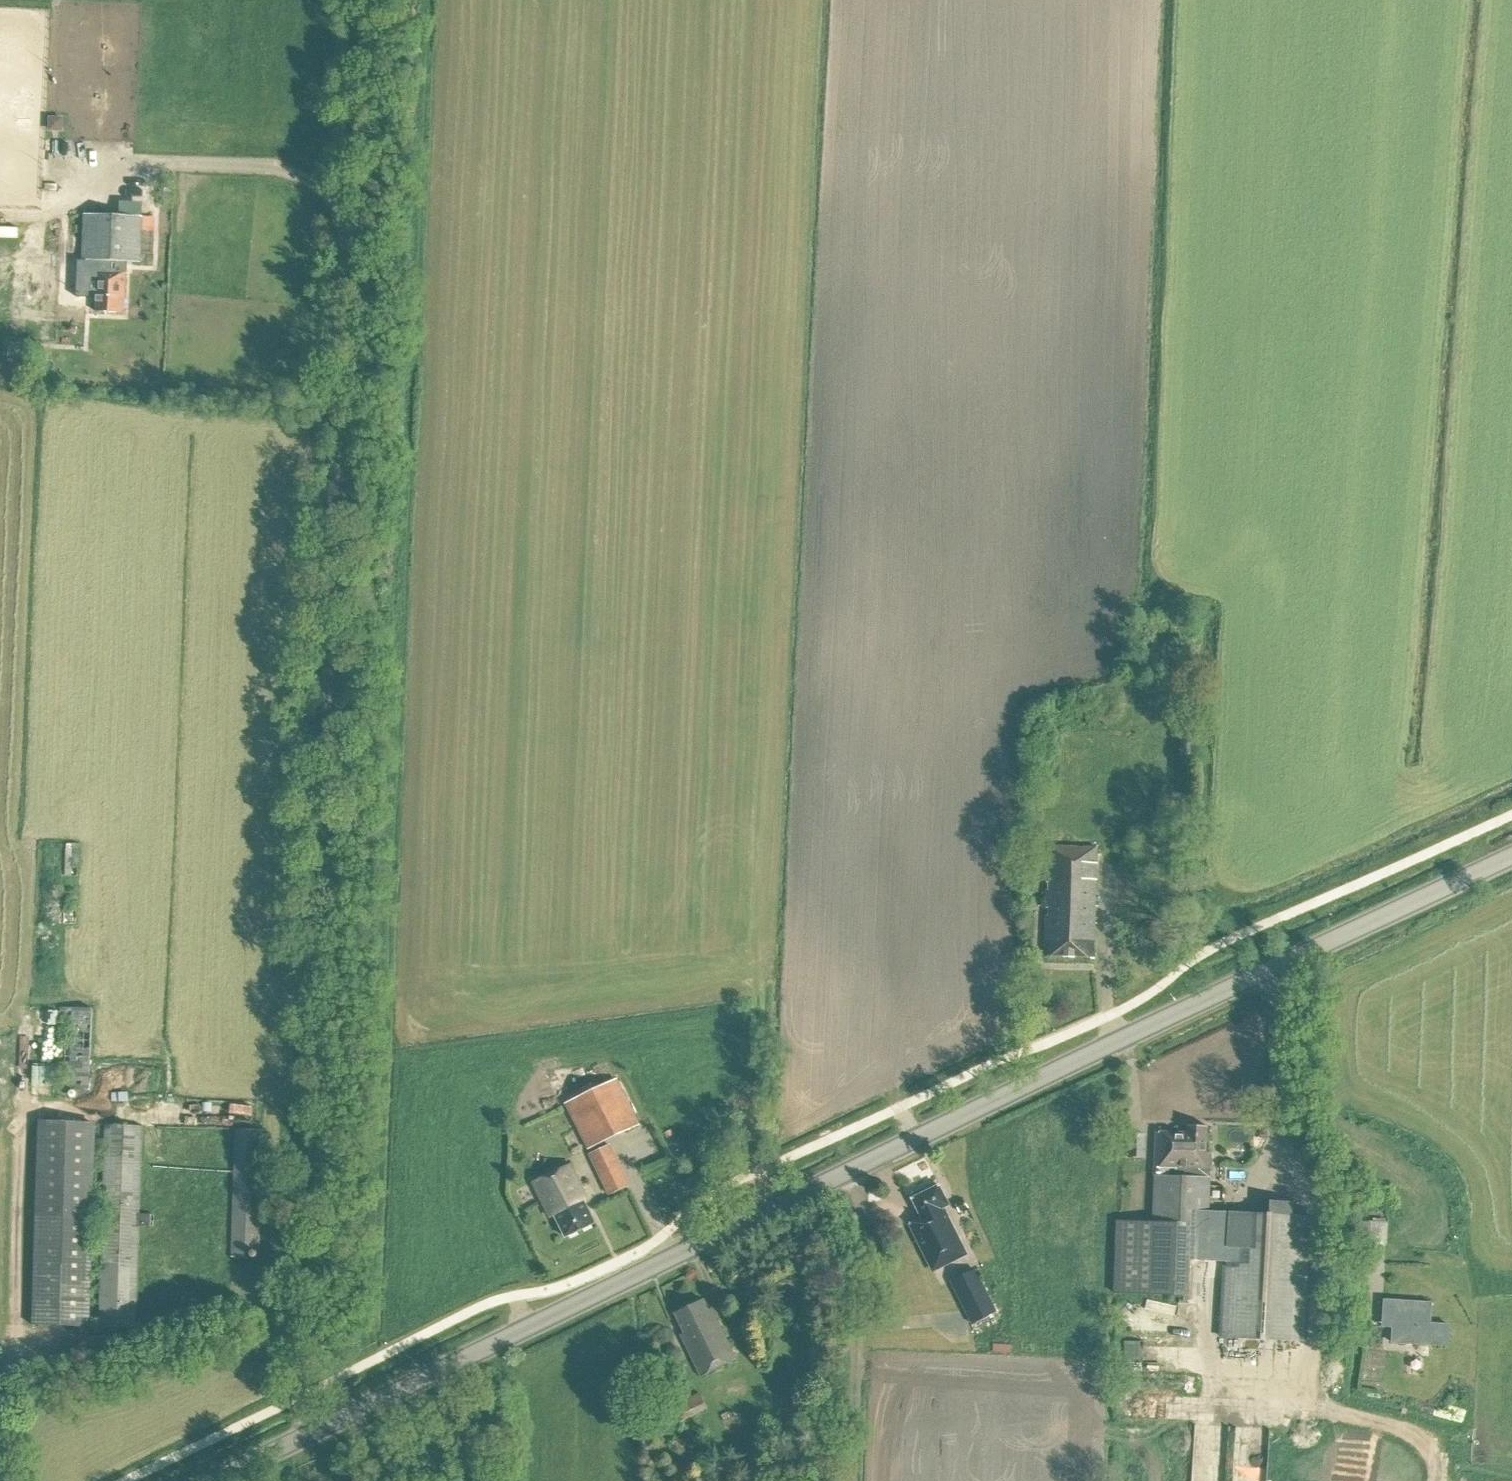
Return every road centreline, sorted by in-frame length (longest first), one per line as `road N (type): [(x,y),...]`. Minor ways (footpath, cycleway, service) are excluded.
road 1 (tertiary): [(220,1480),(1511,858)]
road 2 (track): [(155,168),(347,173),(303,1103),(300,1400)]
road 3 (track): [(859,1170),(847,1480)]
road 4 (track): [(347,173),(353,0)]

